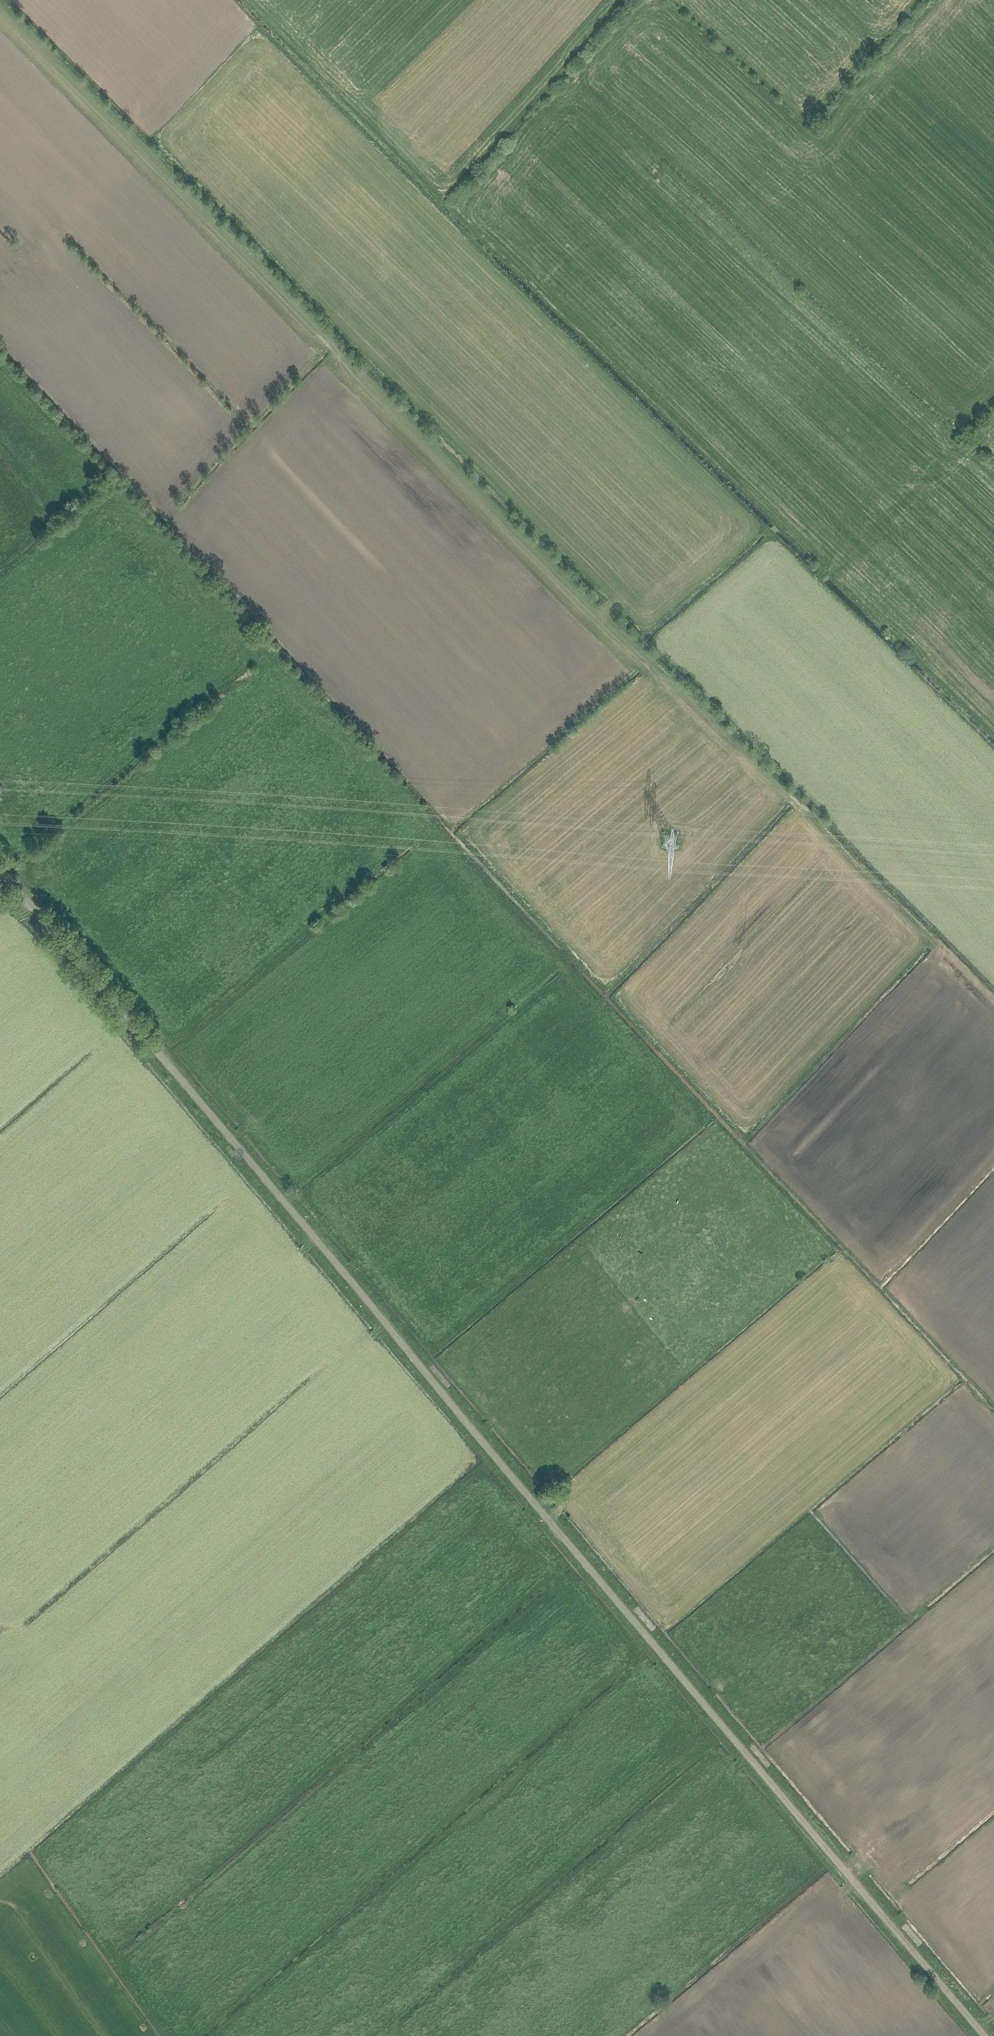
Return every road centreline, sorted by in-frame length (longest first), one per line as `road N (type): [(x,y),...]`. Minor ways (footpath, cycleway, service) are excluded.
road 1 (unclassified): [(985,2035),(245,1153),(0,875)]

